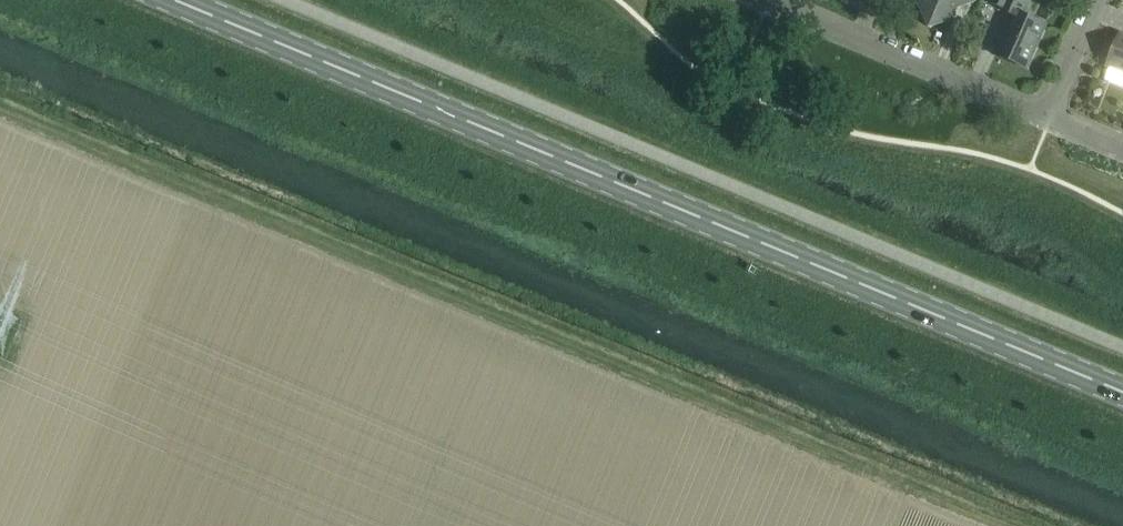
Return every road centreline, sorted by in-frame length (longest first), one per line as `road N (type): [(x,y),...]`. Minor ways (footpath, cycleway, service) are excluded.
road 1 (primary): [(1122,389),(169,0)]
road 2 (residential): [(771,0),(1047,120)]
road 3 (residential): [(1047,120),(1095,0)]

